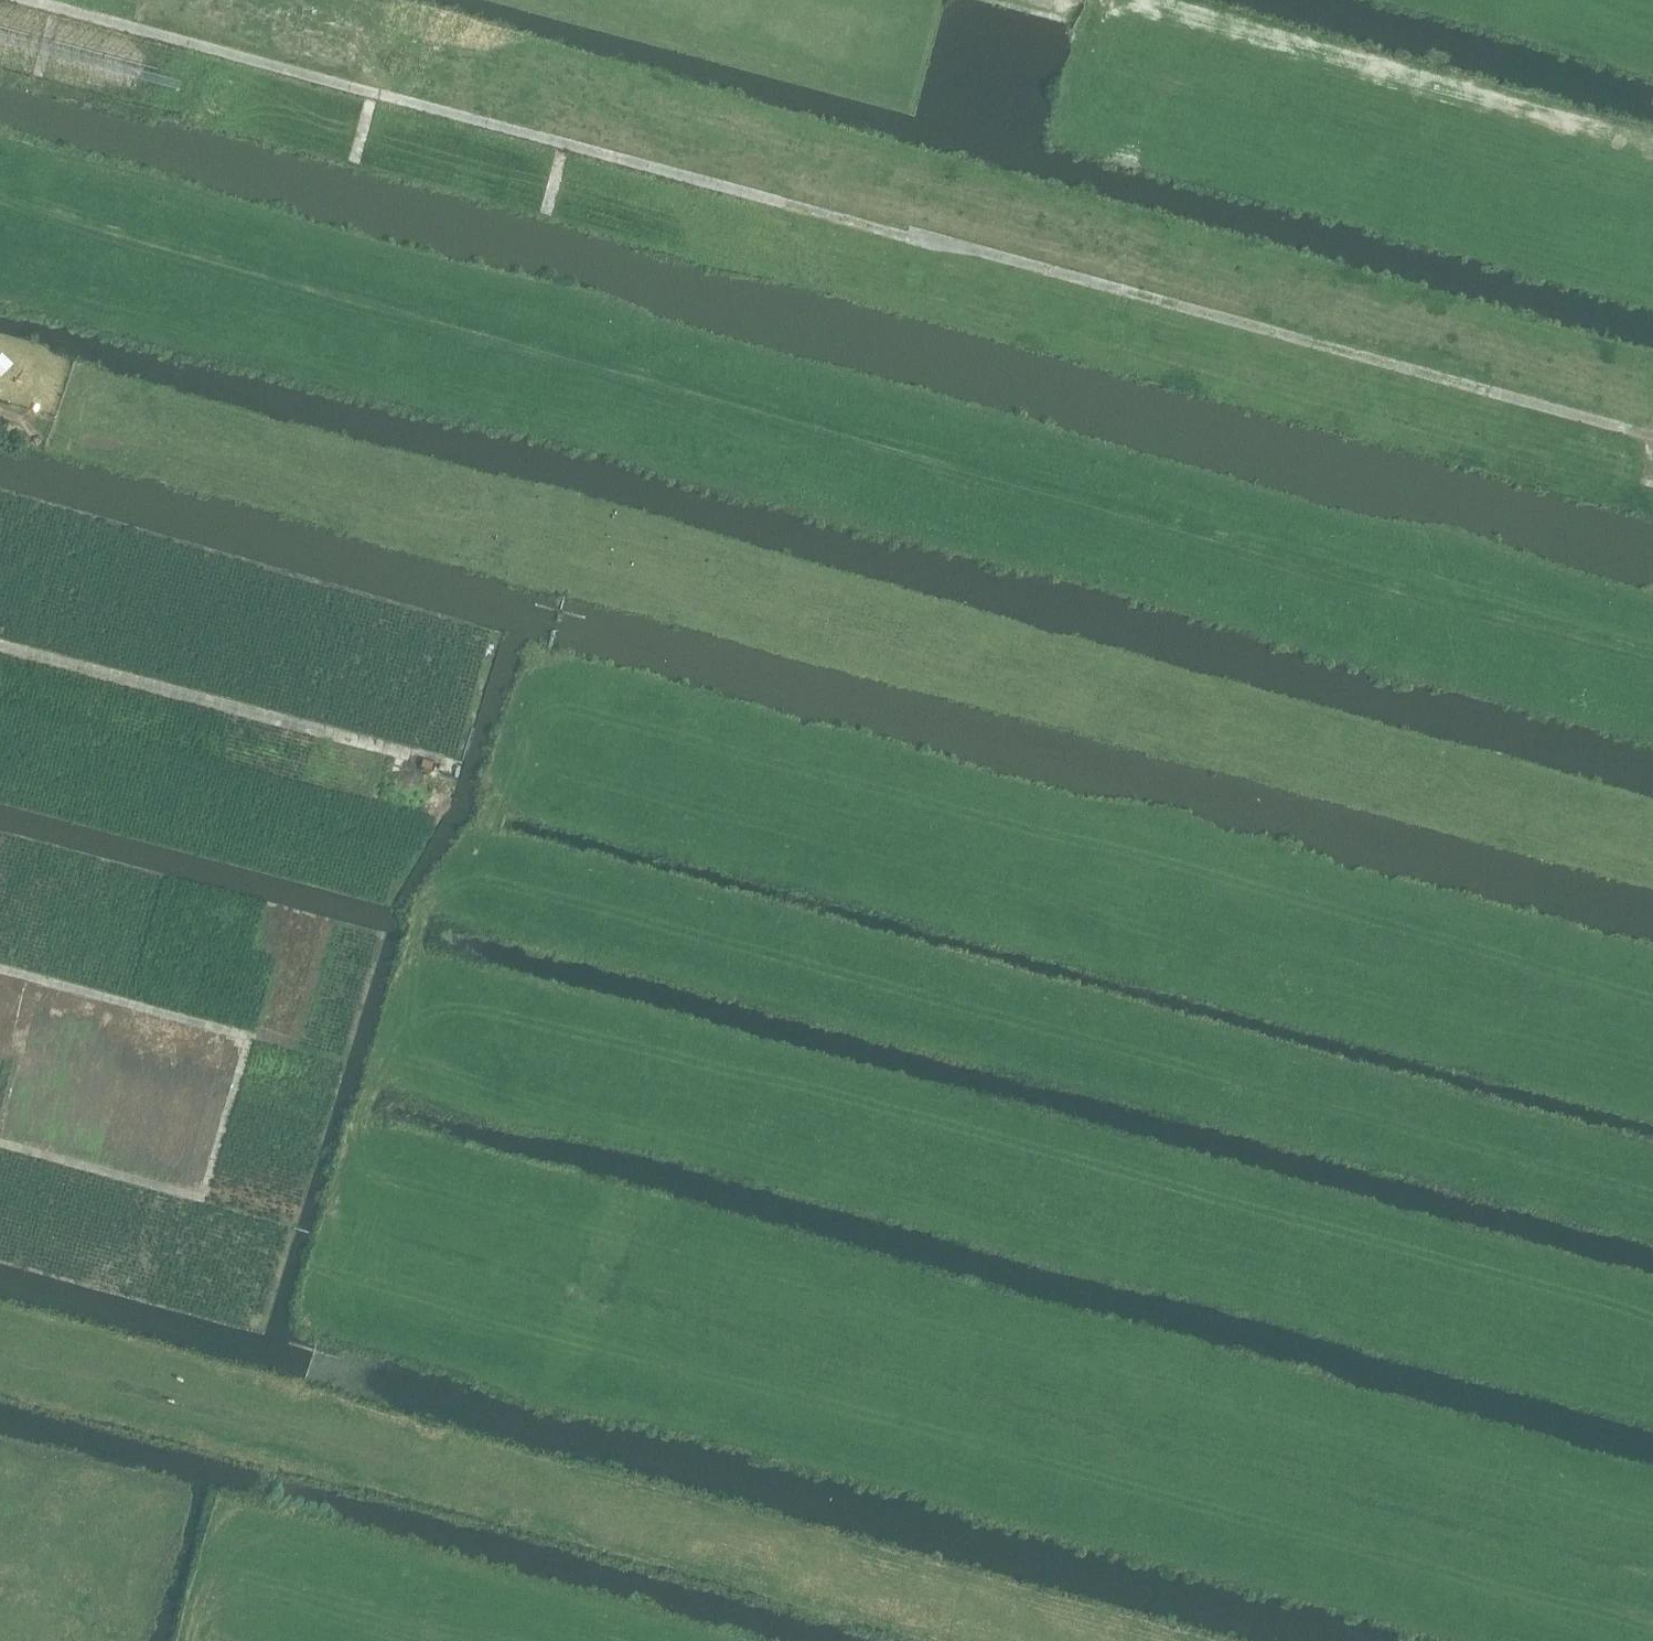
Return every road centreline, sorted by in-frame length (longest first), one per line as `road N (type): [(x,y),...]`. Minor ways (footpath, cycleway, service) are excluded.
road 1 (track): [(1652,645),(0,183)]
road 2 (track): [(489,1640),(353,1601),(206,1594),(191,1640)]

